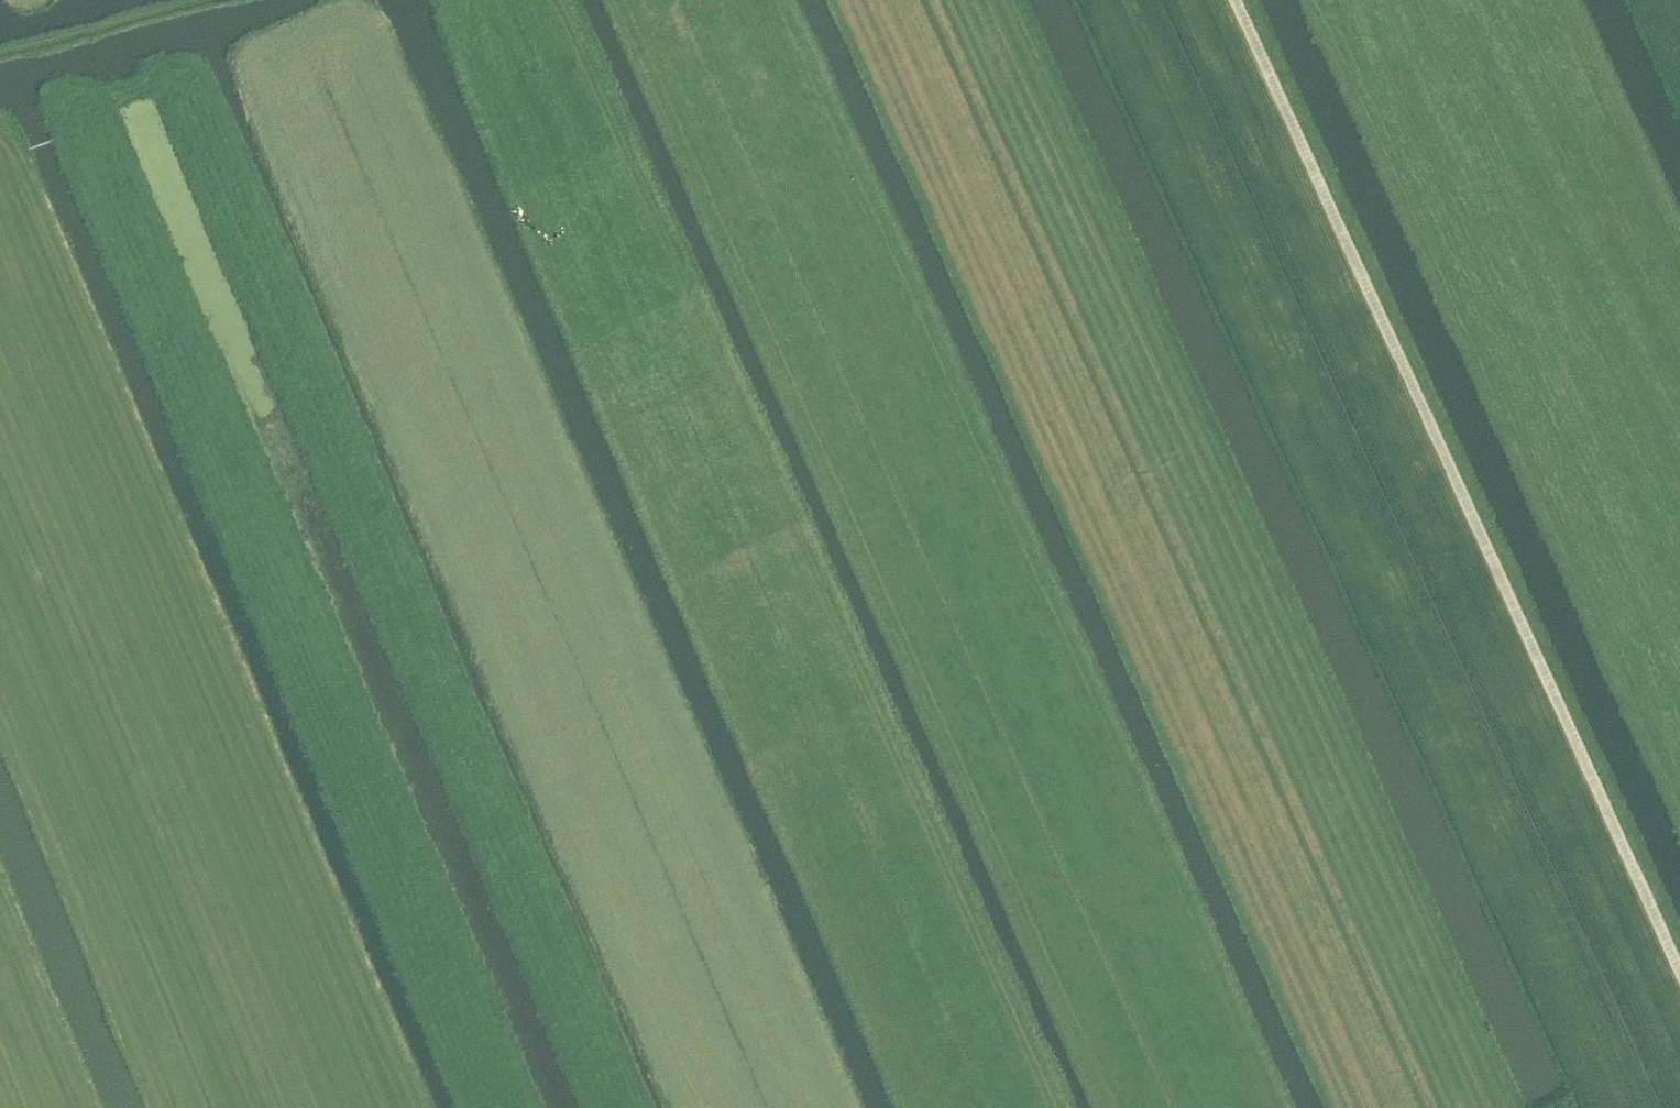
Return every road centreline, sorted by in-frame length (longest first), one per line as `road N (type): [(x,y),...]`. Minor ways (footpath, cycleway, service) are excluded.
road 1 (track): [(1232,0),(1679,964)]

